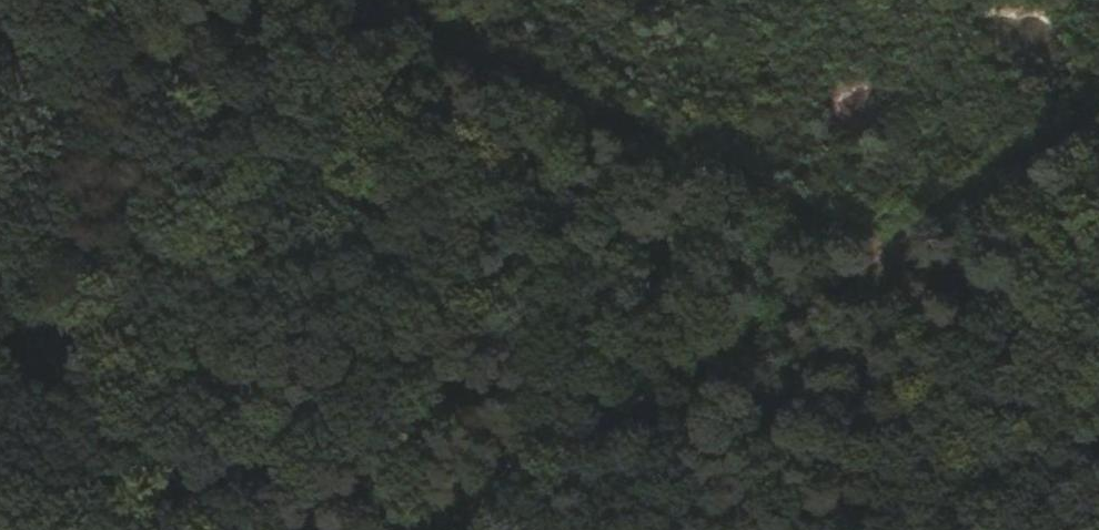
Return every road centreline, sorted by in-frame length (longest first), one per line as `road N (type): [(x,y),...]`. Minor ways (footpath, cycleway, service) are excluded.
road 1 (track): [(423,529),(1098,120)]
road 2 (track): [(393,0),(1098,338)]
road 3 (track): [(857,529),(896,242)]

